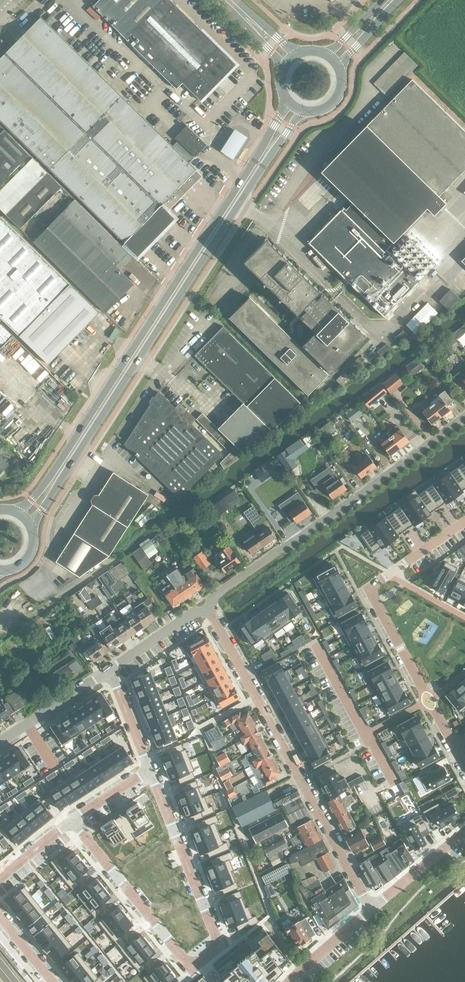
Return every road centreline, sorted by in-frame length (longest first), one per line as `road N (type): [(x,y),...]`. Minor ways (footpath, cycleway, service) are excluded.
road 1 (tertiary): [(30,524),(303,110)]
road 2 (tertiary): [(290,102),(19,513)]
road 3 (residential): [(150,772),(221,945),(191,968),(70,823)]
road 4 (residential): [(372,908),(209,611)]
road 5 (unclassified): [(209,611),(464,416)]
road 6 (residential): [(394,578),(372,593),(455,747)]
road 7 (unclassified): [(0,742),(111,669)]

